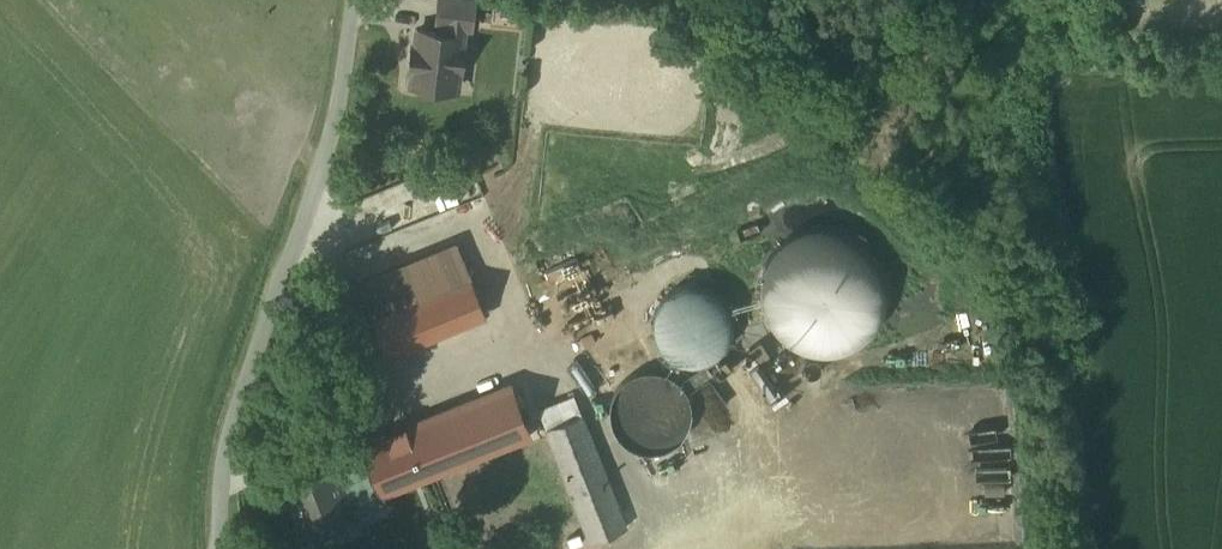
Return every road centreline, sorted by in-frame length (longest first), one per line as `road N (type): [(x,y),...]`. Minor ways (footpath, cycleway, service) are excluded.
road 1 (unclassified): [(354,0),(334,131),(228,446),(222,548)]

